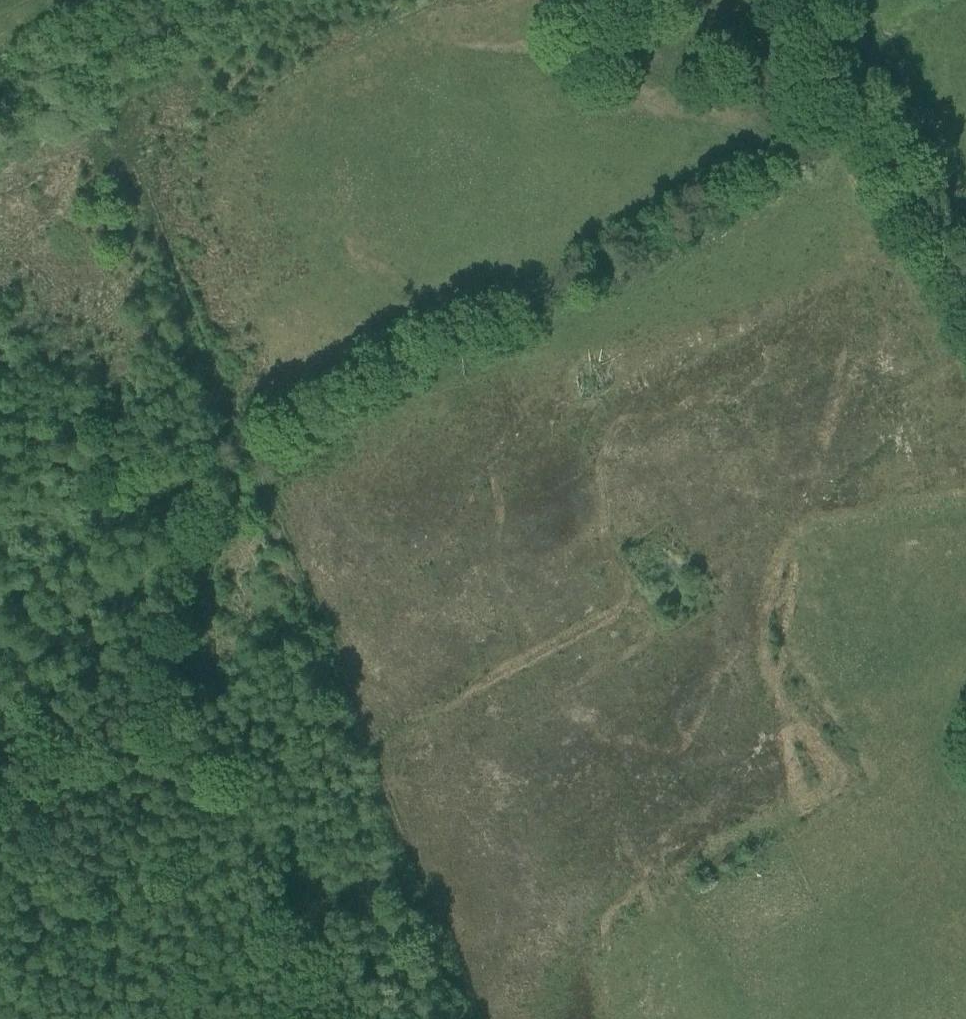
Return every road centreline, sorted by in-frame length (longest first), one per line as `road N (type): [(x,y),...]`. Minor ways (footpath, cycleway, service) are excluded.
road 1 (track): [(805,0),(965,285)]

